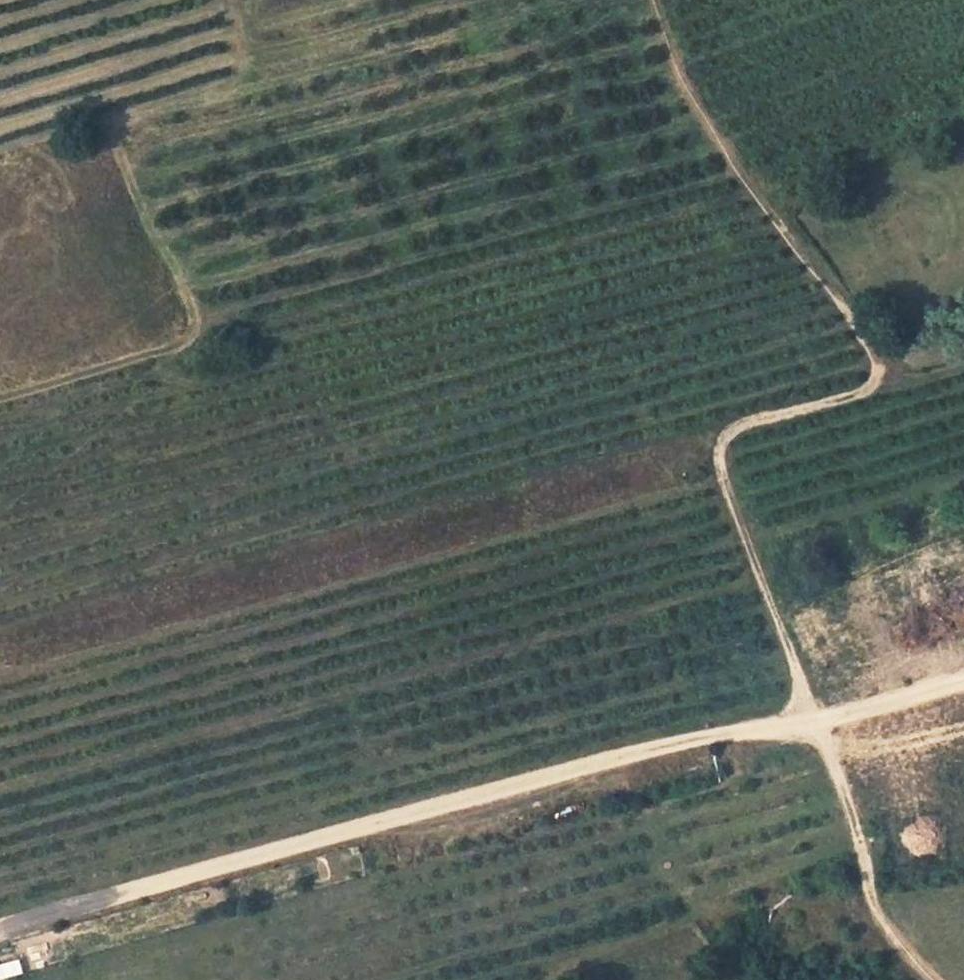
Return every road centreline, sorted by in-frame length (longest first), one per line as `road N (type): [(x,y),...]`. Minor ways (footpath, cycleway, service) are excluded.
road 1 (track): [(658,0),(680,70),(884,365),(871,394),(742,427),(718,458),(820,741),(944,979)]
road 2 (track): [(820,741),(763,728),(593,753),(0,931)]

